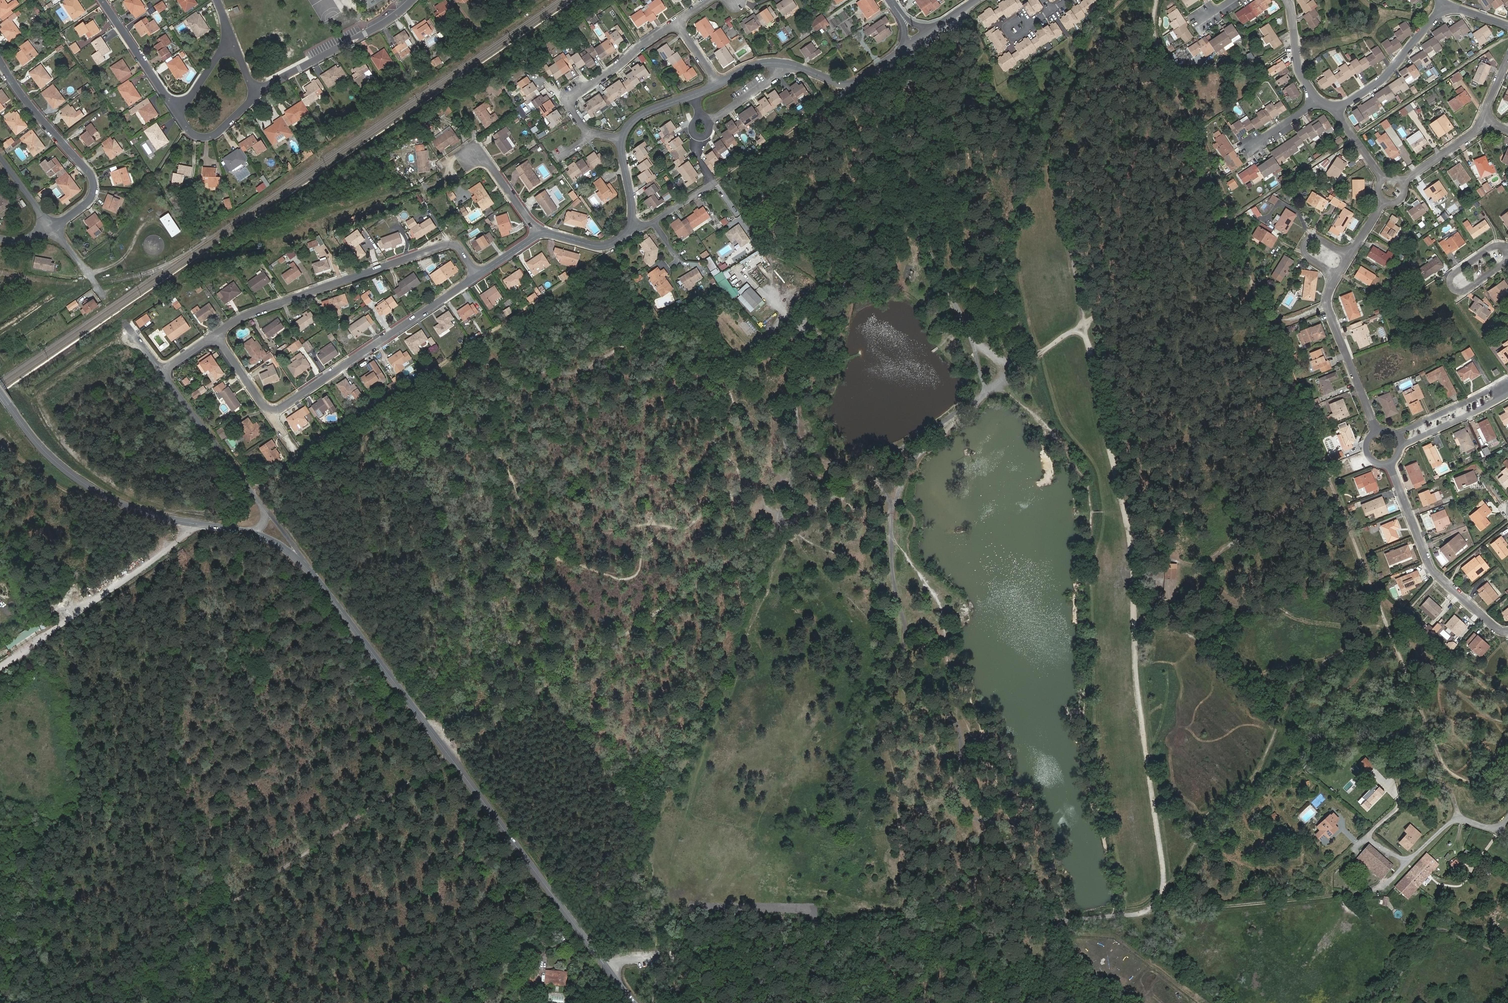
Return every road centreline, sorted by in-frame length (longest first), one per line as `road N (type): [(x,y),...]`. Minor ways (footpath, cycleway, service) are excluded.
road 1 (track): [(1040,922),(1143,913),(1159,898),(1164,877),(1135,663),(1129,535),(1070,249)]
road 2 (track): [(190,933),(788,526)]
road 3 (track): [(1388,622),(1158,46),(1158,0)]
road 4 (tertiary): [(635,1002),(318,579)]
road 5 (track): [(1040,922),(663,946),(604,962)]
road 6 (track): [(610,246),(254,492)]
road 7 (track): [(892,510),(902,676),(910,692),(959,722),(957,789),(974,817)]
road 8 (tertiary): [(254,533),(153,515),(108,497),(56,462),(0,392)]
road 9 (residential): [(477,276),(448,243),(215,334)]
road 10 (track): [(1143,913),(1359,893),(1384,886),(1414,858)]
road 11 (track): [(1228,223),(1005,374)]
road 12 (track): [(1169,71),(1082,309)]
road 13 (residential): [(269,415),(477,276)]
road 14 (track): [(1162,82),(1097,89),(1070,104),(1051,150),(1070,249)]
road 15 (residential): [(53,228),(87,202),(93,184),(0,61)]
road 16 (residential): [(1390,463),(1431,568),(1507,632)]
road 17 (residential): [(720,82),(774,63),(851,85),(905,49)]
road 18 (residential): [(678,24),(573,98),(590,133),(623,138)]
road 19 (residential): [(413,0),(256,95)]
road 20 (residential): [(163,370),(268,510)]
road 21 (residential): [(1339,278),(1326,307),(1377,430)]
road 22 (residential): [(1445,6),(1394,68),(1336,109)]
road 23 (residential): [(1507,256),(1467,290),(1456,293),(1448,284),(1498,244)]
road 24 (residential): [(177,112),(103,0)]

